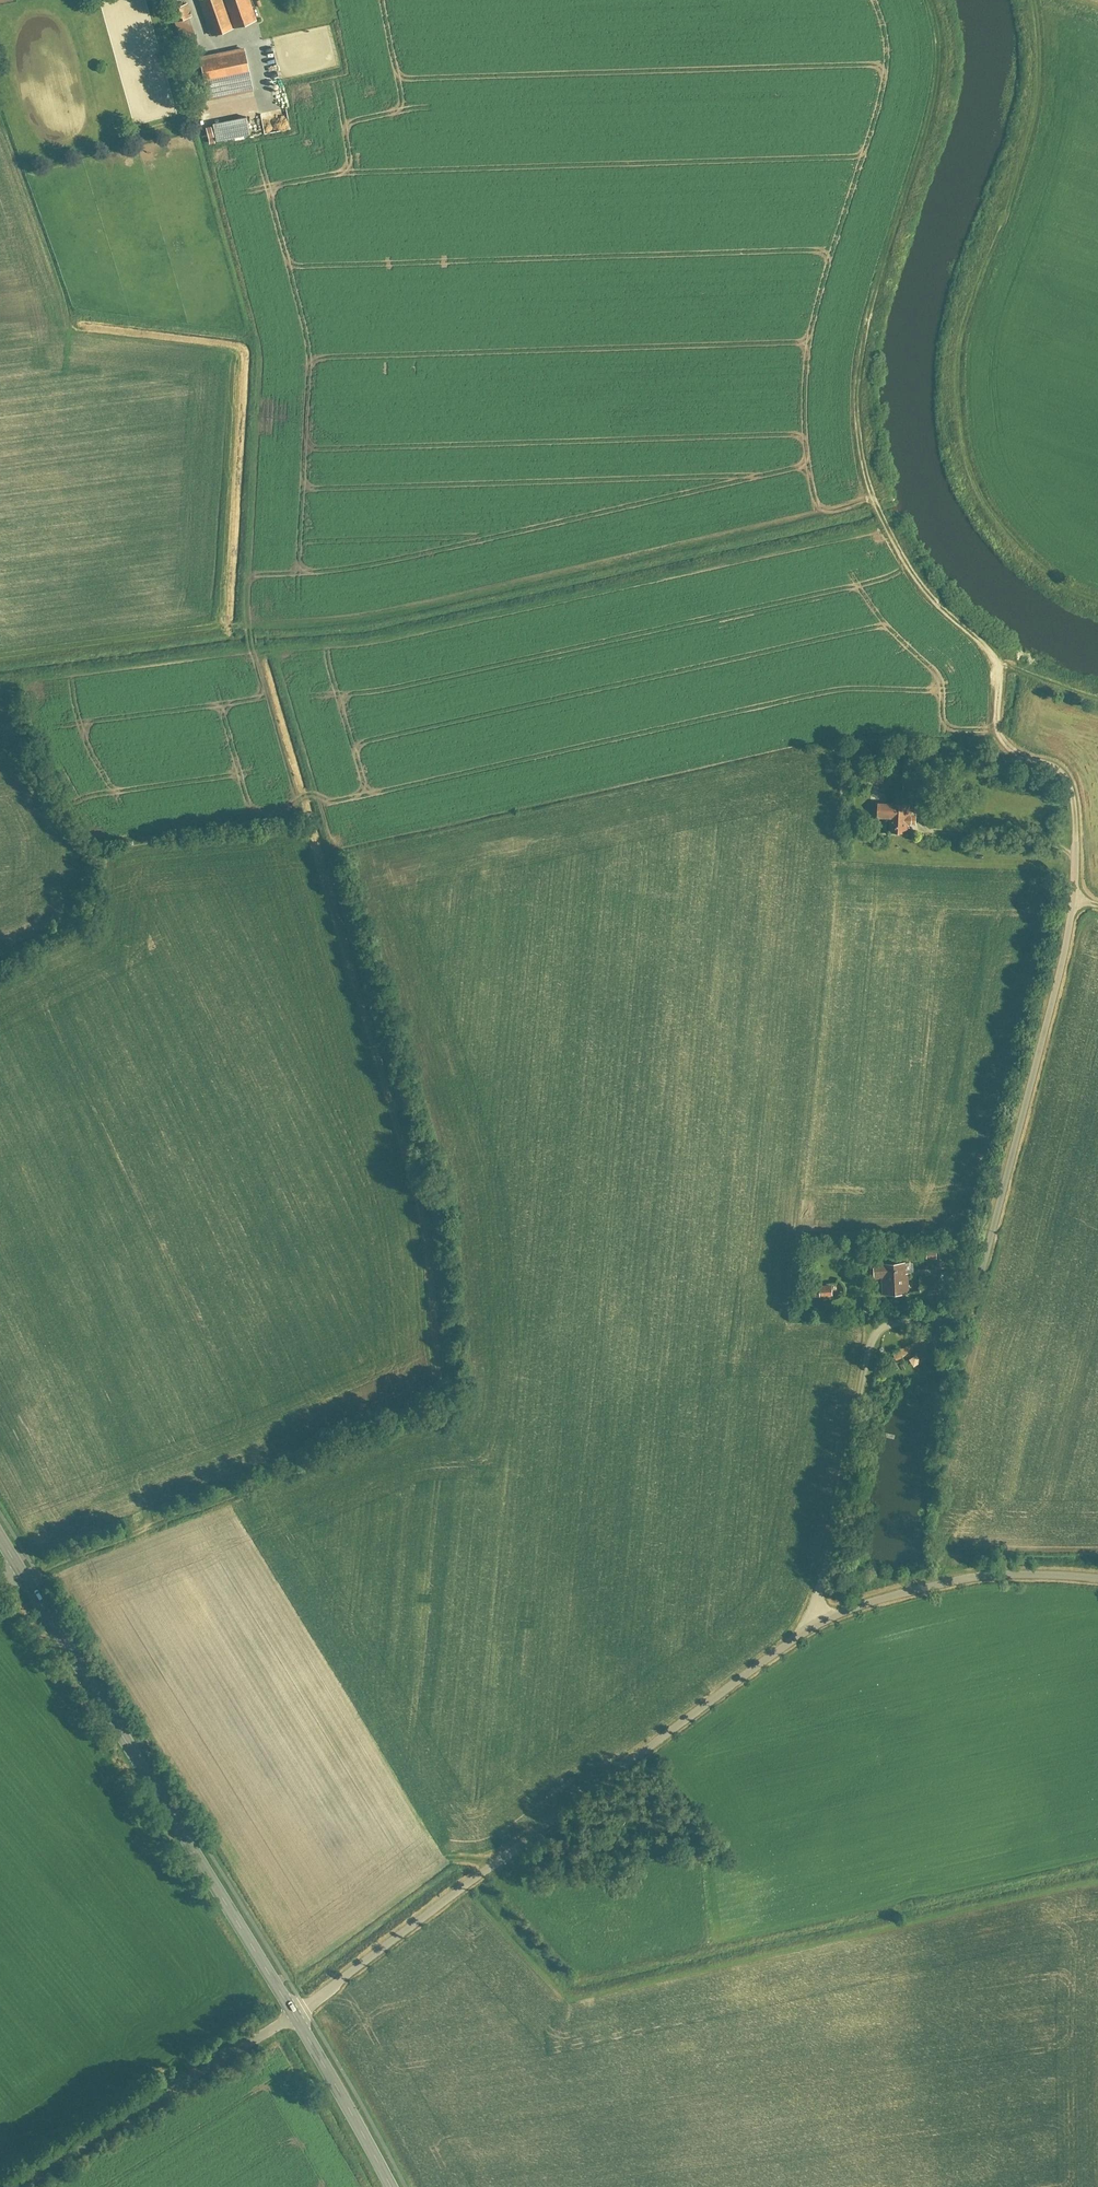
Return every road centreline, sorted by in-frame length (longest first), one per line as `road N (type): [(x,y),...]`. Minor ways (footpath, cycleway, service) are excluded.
road 1 (track): [(1097,700),(1028,678),(917,588),(872,495),(859,437),(859,358),(934,114),(942,60),(925,0)]
road 2 (residential): [(822,1628),(821,1584),(872,1348),(899,1315),(940,1308),(983,1269),(1073,898)]
road 3 (residential): [(822,1628),(669,1729),(294,2017)]
road 4 (tertiary): [(294,2017),(31,1592)]
road 5 (residential): [(1073,898),(1081,861),(1073,793),(1031,758),(869,755)]
road 6 (residential): [(294,2017),(20,2186)]
road 7 (residential): [(1097,1588),(918,1588),(822,1628)]
road 8 (tertiary): [(387,2186),(294,2017)]

